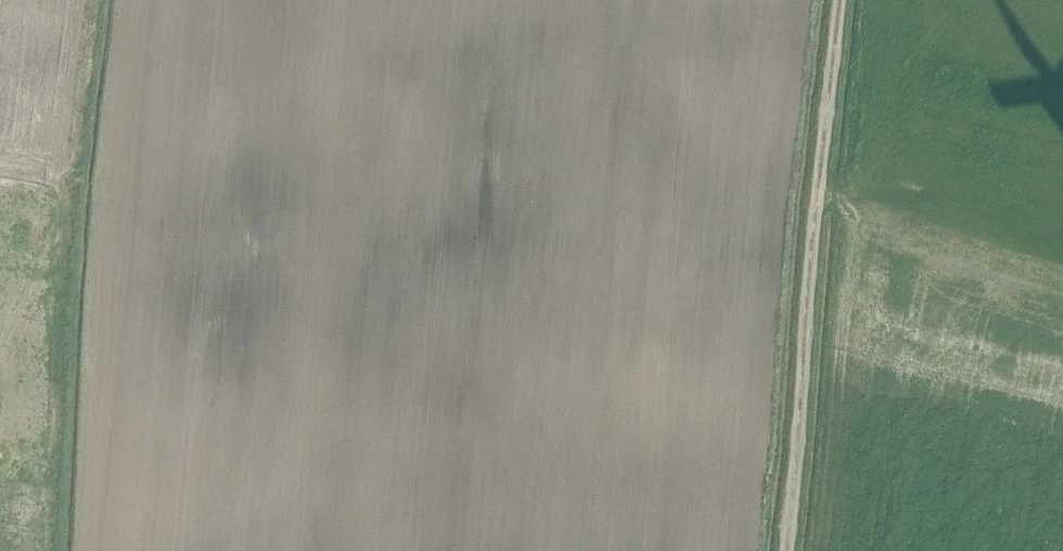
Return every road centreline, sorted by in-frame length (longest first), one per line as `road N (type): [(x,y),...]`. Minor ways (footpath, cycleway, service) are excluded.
road 1 (track): [(845,0),(784,550)]

